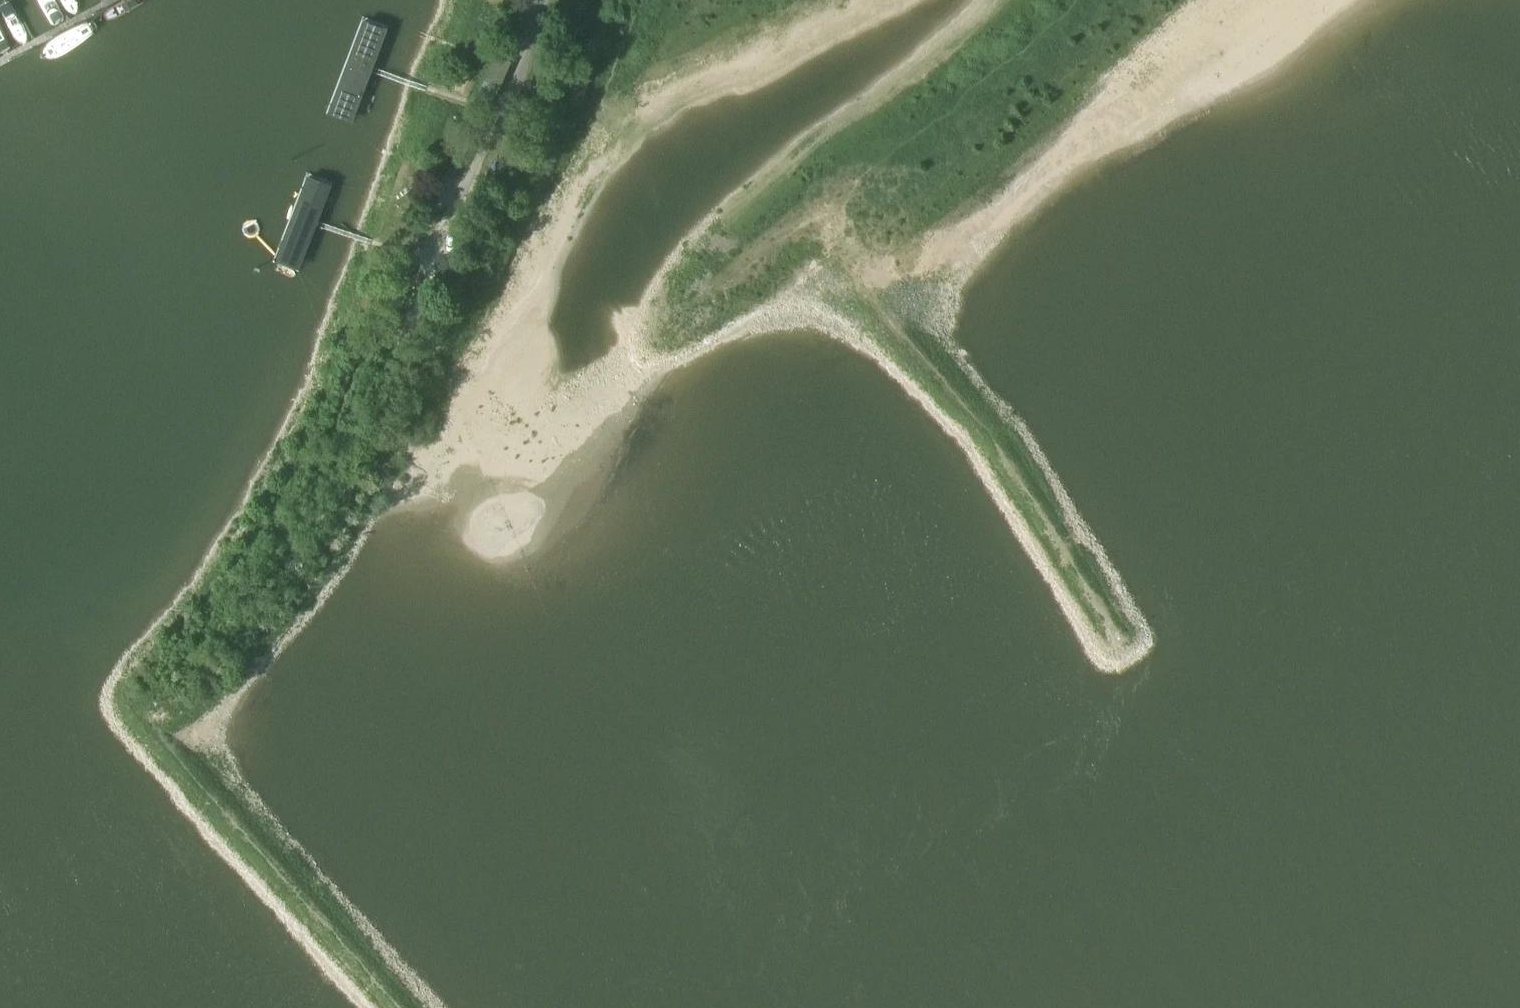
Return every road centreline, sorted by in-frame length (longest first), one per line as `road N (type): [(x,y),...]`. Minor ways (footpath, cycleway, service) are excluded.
road 1 (residential): [(429,266),(547,0)]

